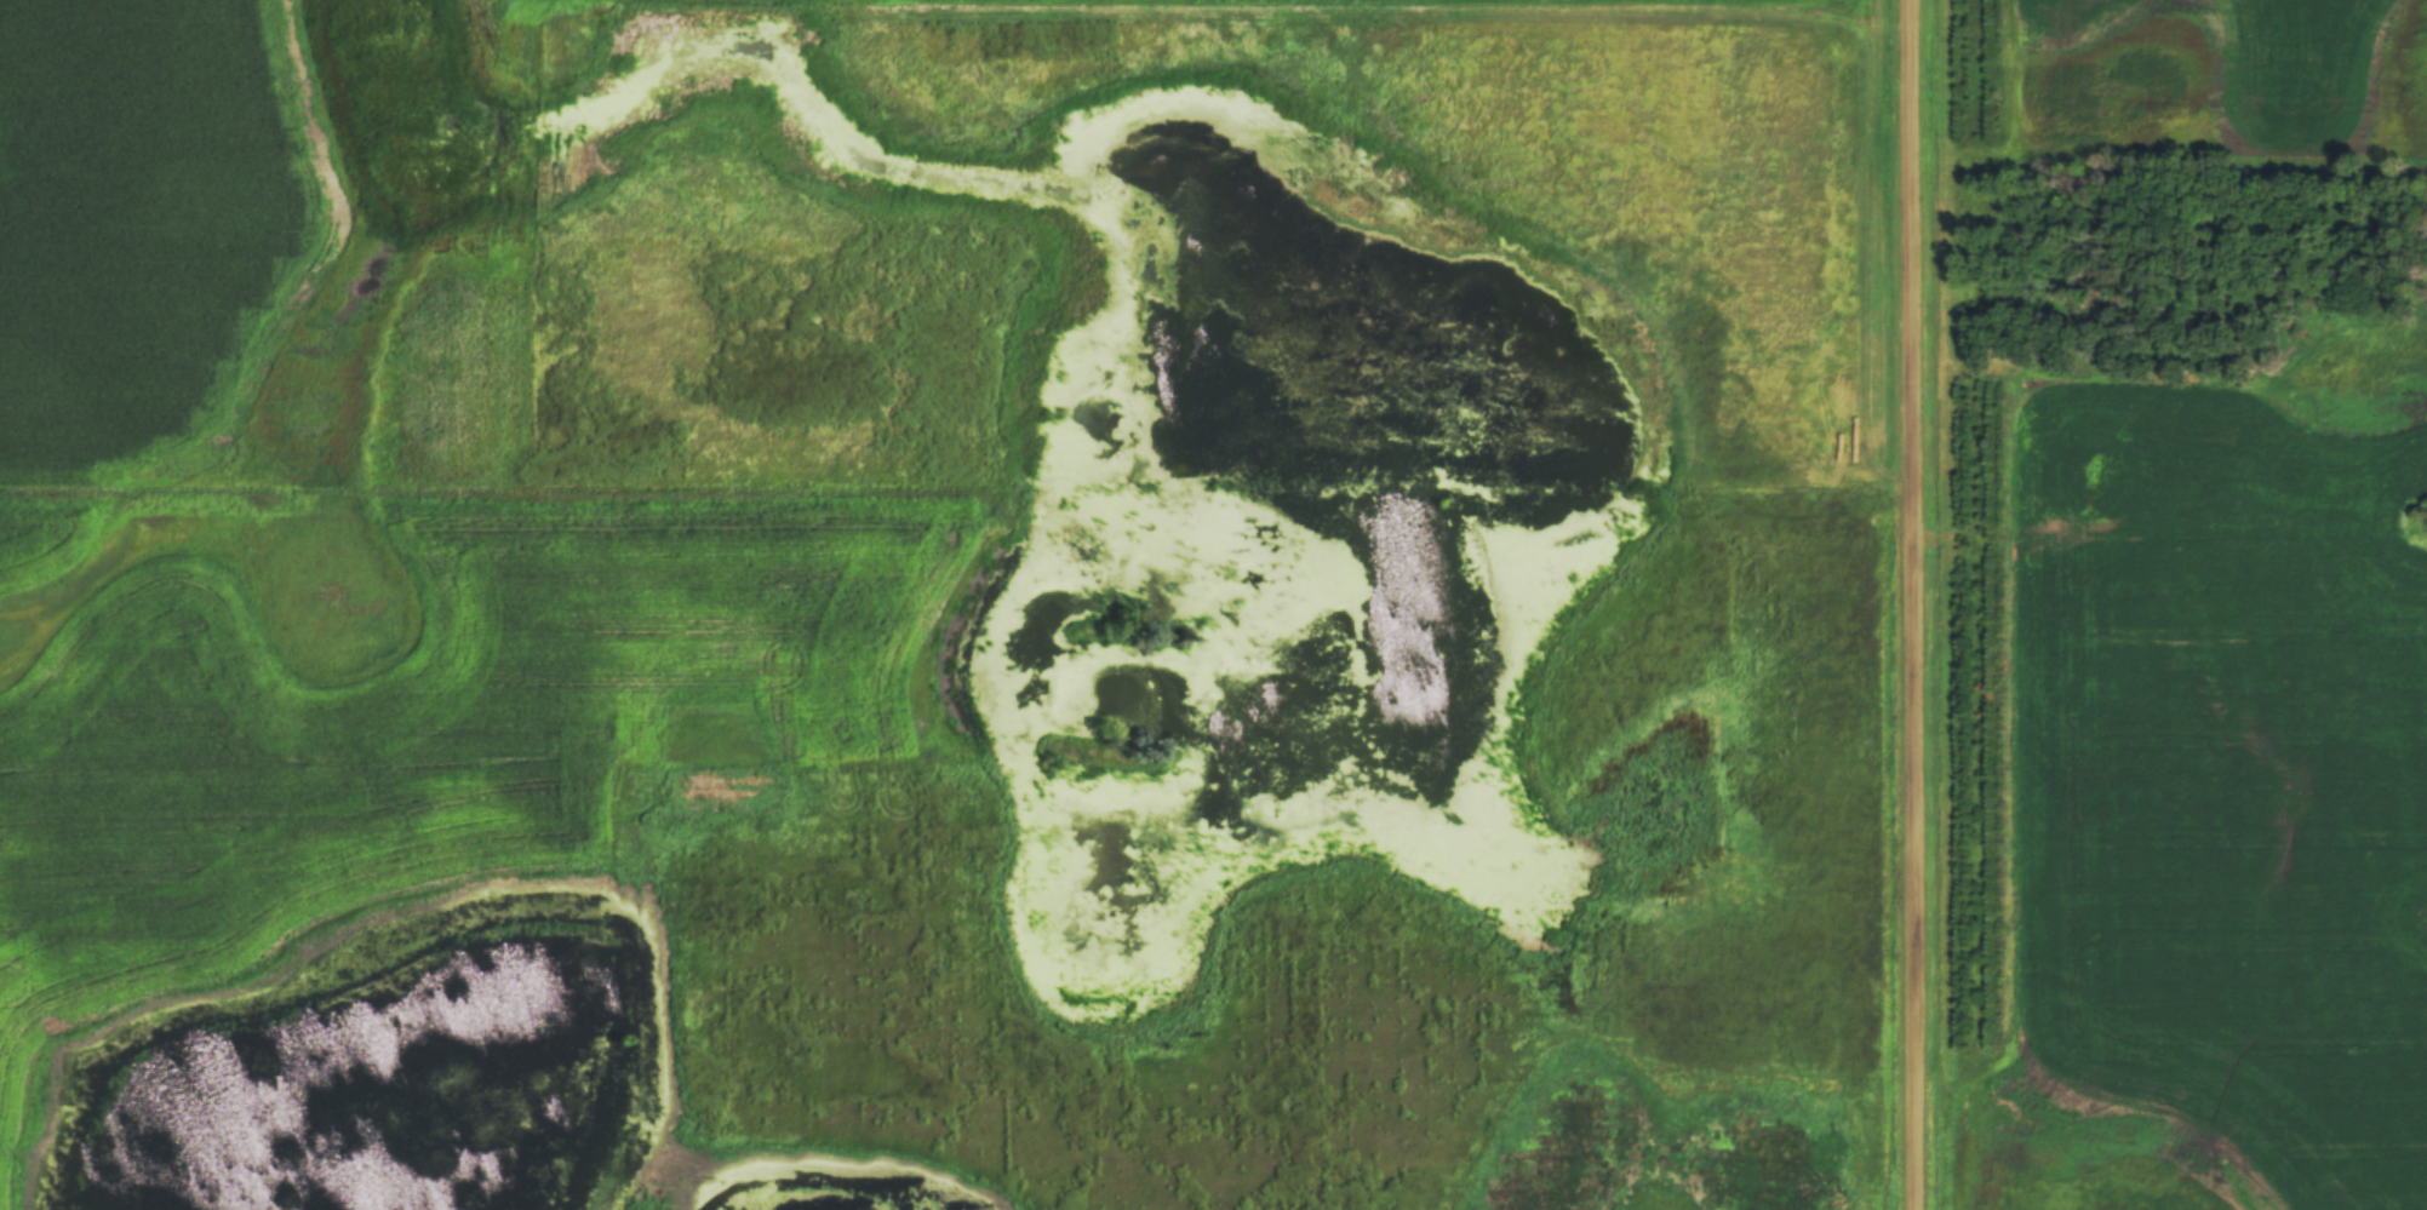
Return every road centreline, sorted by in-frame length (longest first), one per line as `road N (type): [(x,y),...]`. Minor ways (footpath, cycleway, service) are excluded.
road 1 (residential): [(1919,1209),(1913,0)]

